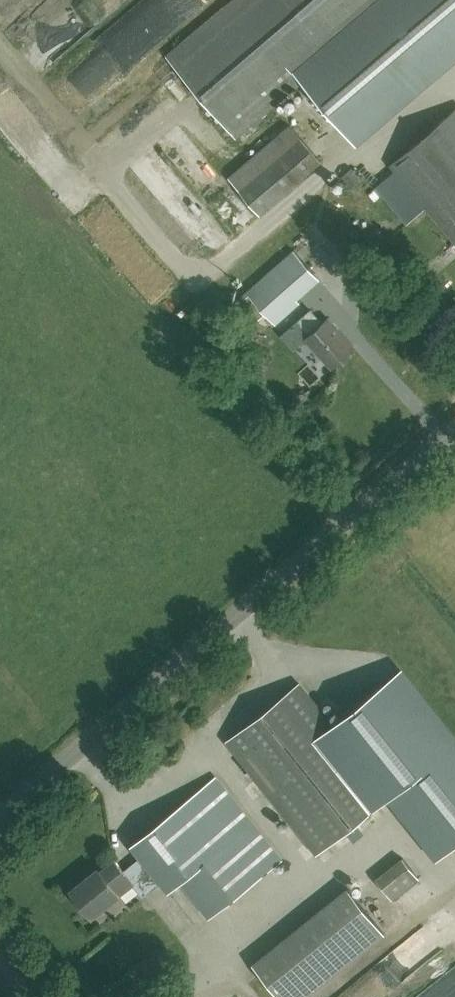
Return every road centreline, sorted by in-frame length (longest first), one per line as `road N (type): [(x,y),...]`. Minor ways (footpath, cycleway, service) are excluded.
road 1 (tertiary): [(0,812),(454,431)]

